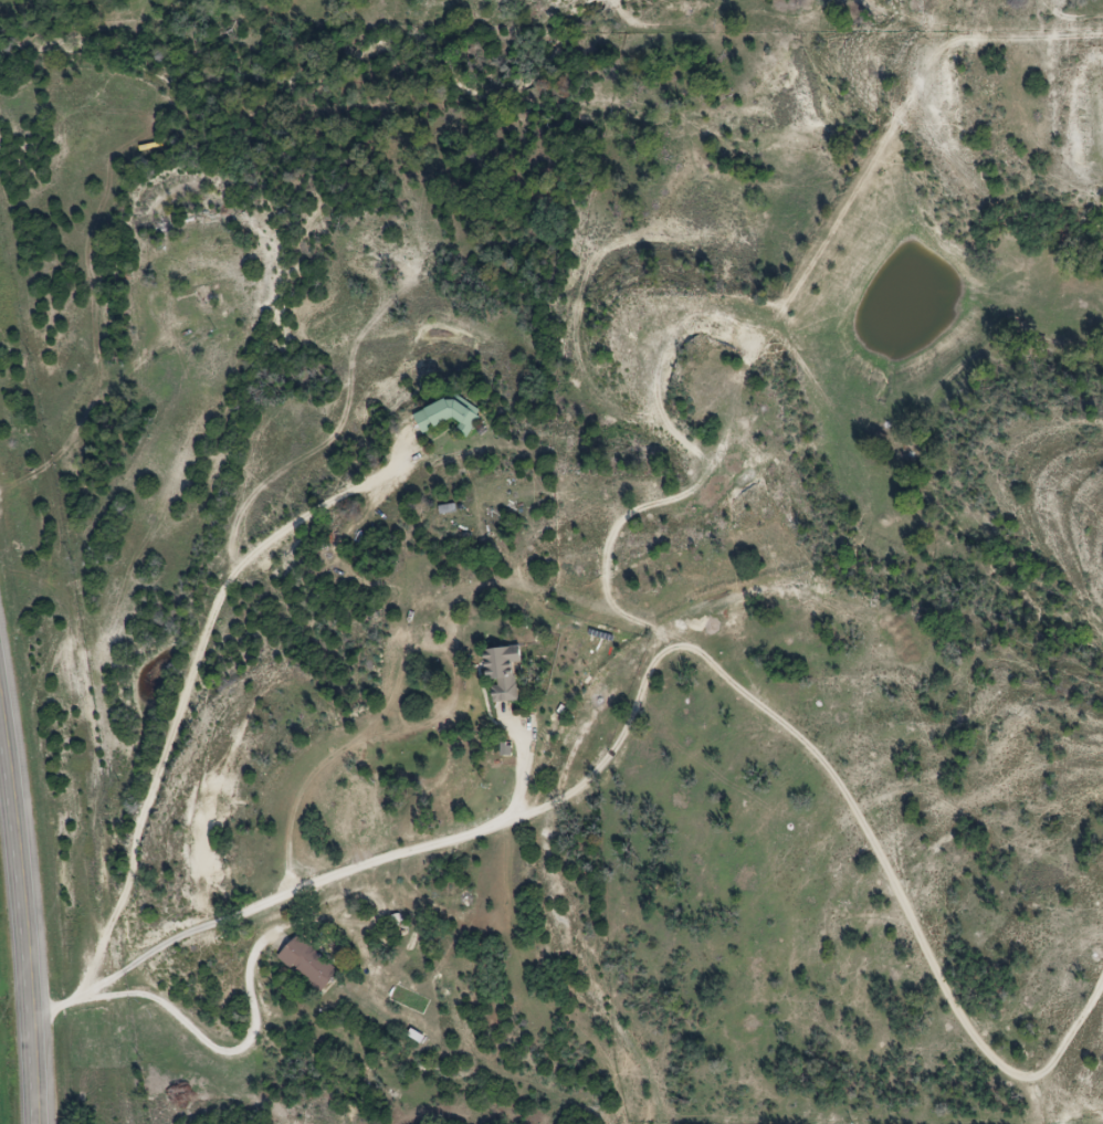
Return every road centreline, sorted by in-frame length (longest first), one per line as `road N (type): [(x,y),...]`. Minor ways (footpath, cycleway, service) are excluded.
road 1 (trunk): [(38,1123),(0,722)]

